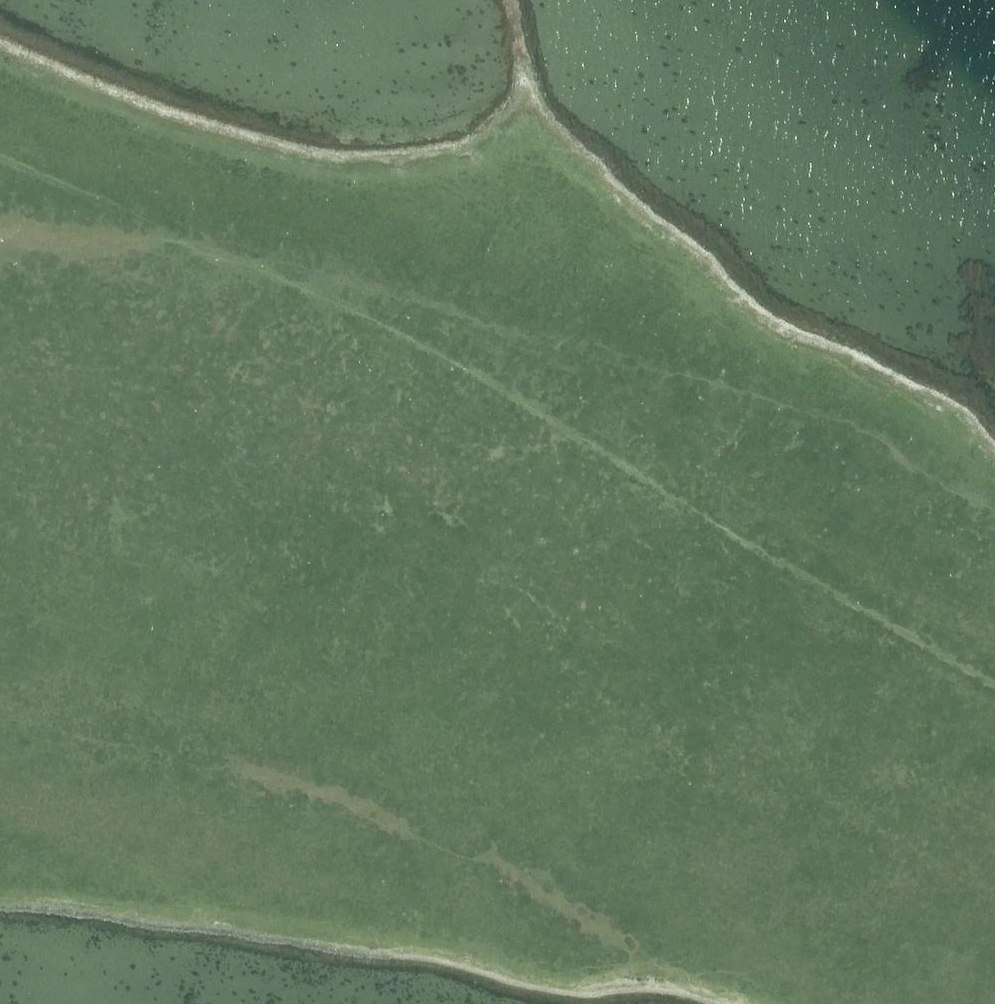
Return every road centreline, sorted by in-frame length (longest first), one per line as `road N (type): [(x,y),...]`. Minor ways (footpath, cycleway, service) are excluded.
road 1 (track): [(994,687),(380,323),(0,155)]

